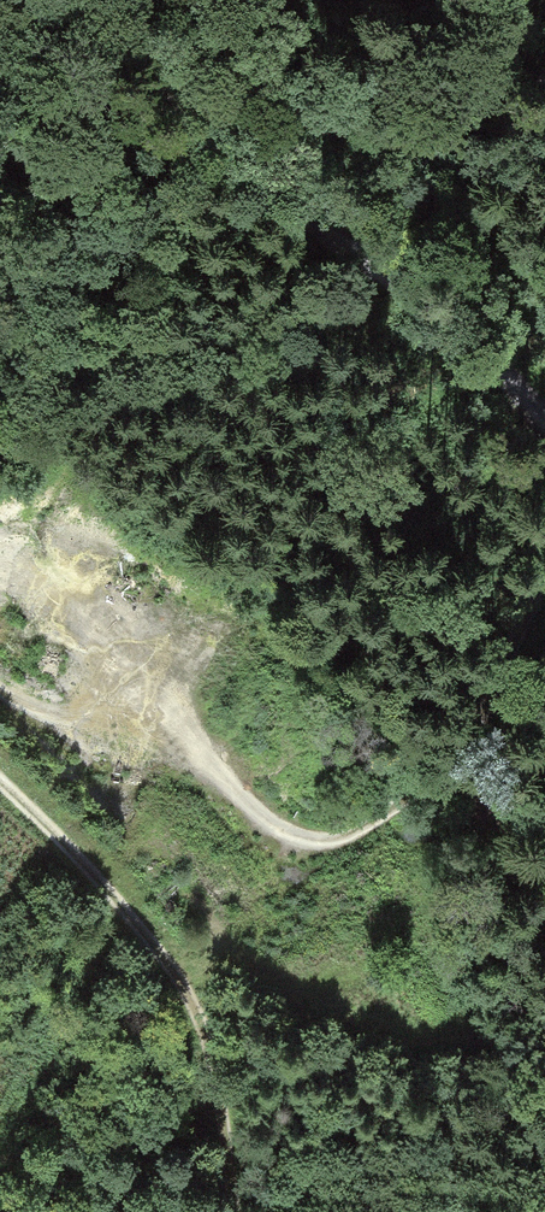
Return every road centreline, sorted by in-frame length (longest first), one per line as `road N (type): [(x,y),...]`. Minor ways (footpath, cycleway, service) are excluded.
road 1 (track): [(0,791),(61,845),(177,976),(224,1095),(236,1211)]
road 2 (track): [(90,0),(264,183),(394,281)]
road 3 (track): [(264,183),(0,68)]
road 4 (track): [(544,564),(479,726),(420,788)]
road 5 (track): [(544,88),(394,281)]
road 6 (track): [(394,281),(544,421)]

